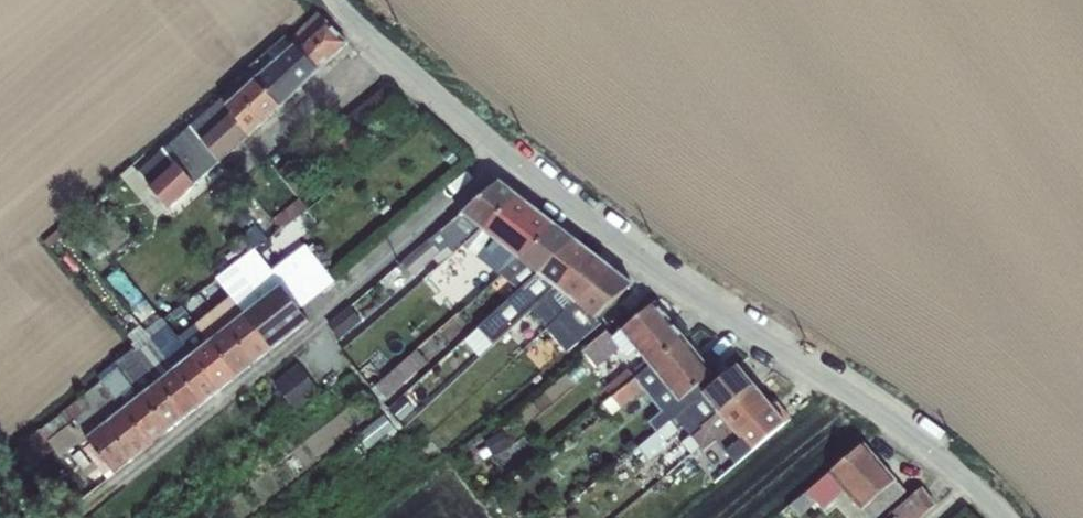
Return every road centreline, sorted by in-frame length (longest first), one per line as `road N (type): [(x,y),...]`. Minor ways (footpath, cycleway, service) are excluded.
road 1 (unclassified): [(333,0),(506,158),(612,240),(880,417),(1003,517)]

